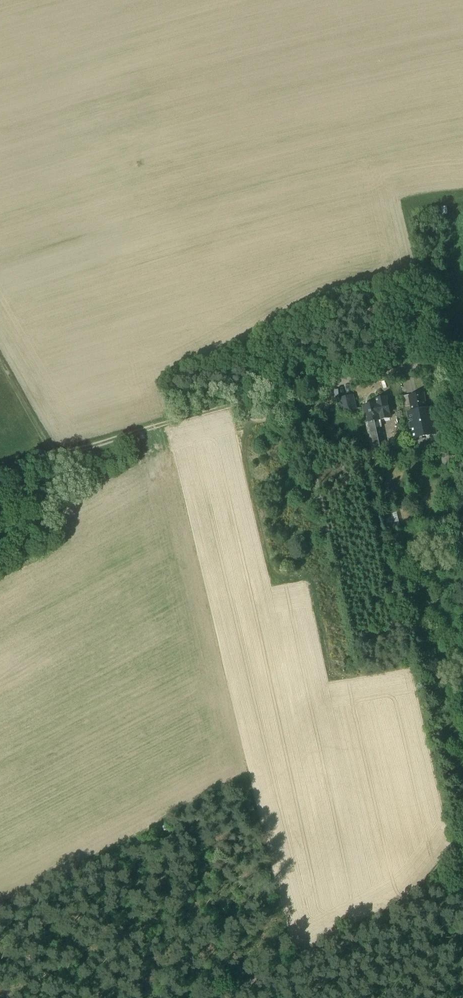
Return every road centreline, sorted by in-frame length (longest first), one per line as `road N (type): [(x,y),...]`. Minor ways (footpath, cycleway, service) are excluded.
road 1 (track): [(0,482),(52,453),(83,452),(202,411),(339,381)]
road 2 (track): [(462,833),(388,913),(209,997)]
road 3 (residential): [(462,359),(339,381)]

